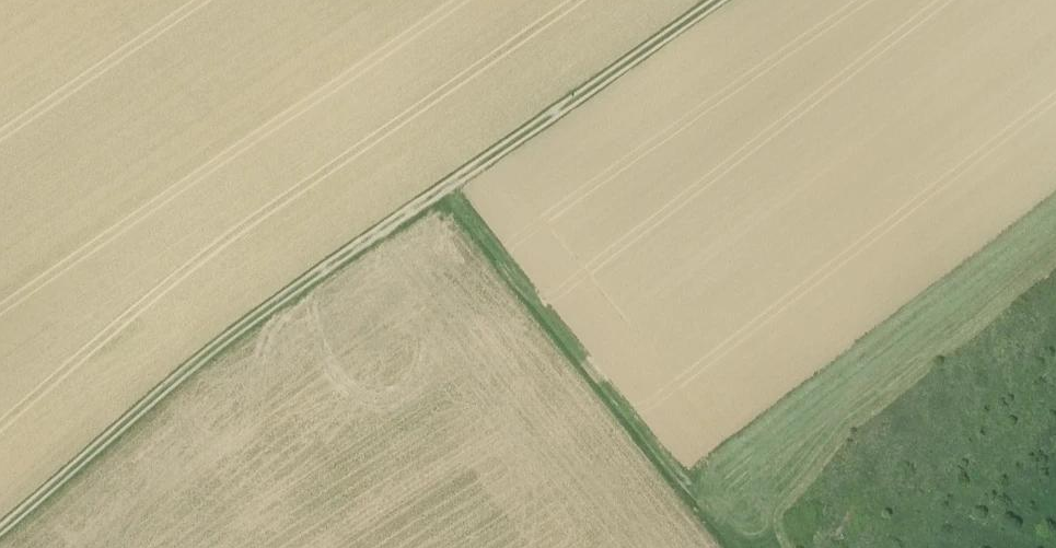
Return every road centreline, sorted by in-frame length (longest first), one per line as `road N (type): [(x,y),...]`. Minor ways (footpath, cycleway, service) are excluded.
road 1 (track): [(0,530),(231,336),(718,0)]
road 2 (track): [(1055,206),(691,489)]
road 3 (track): [(691,489),(445,187)]

